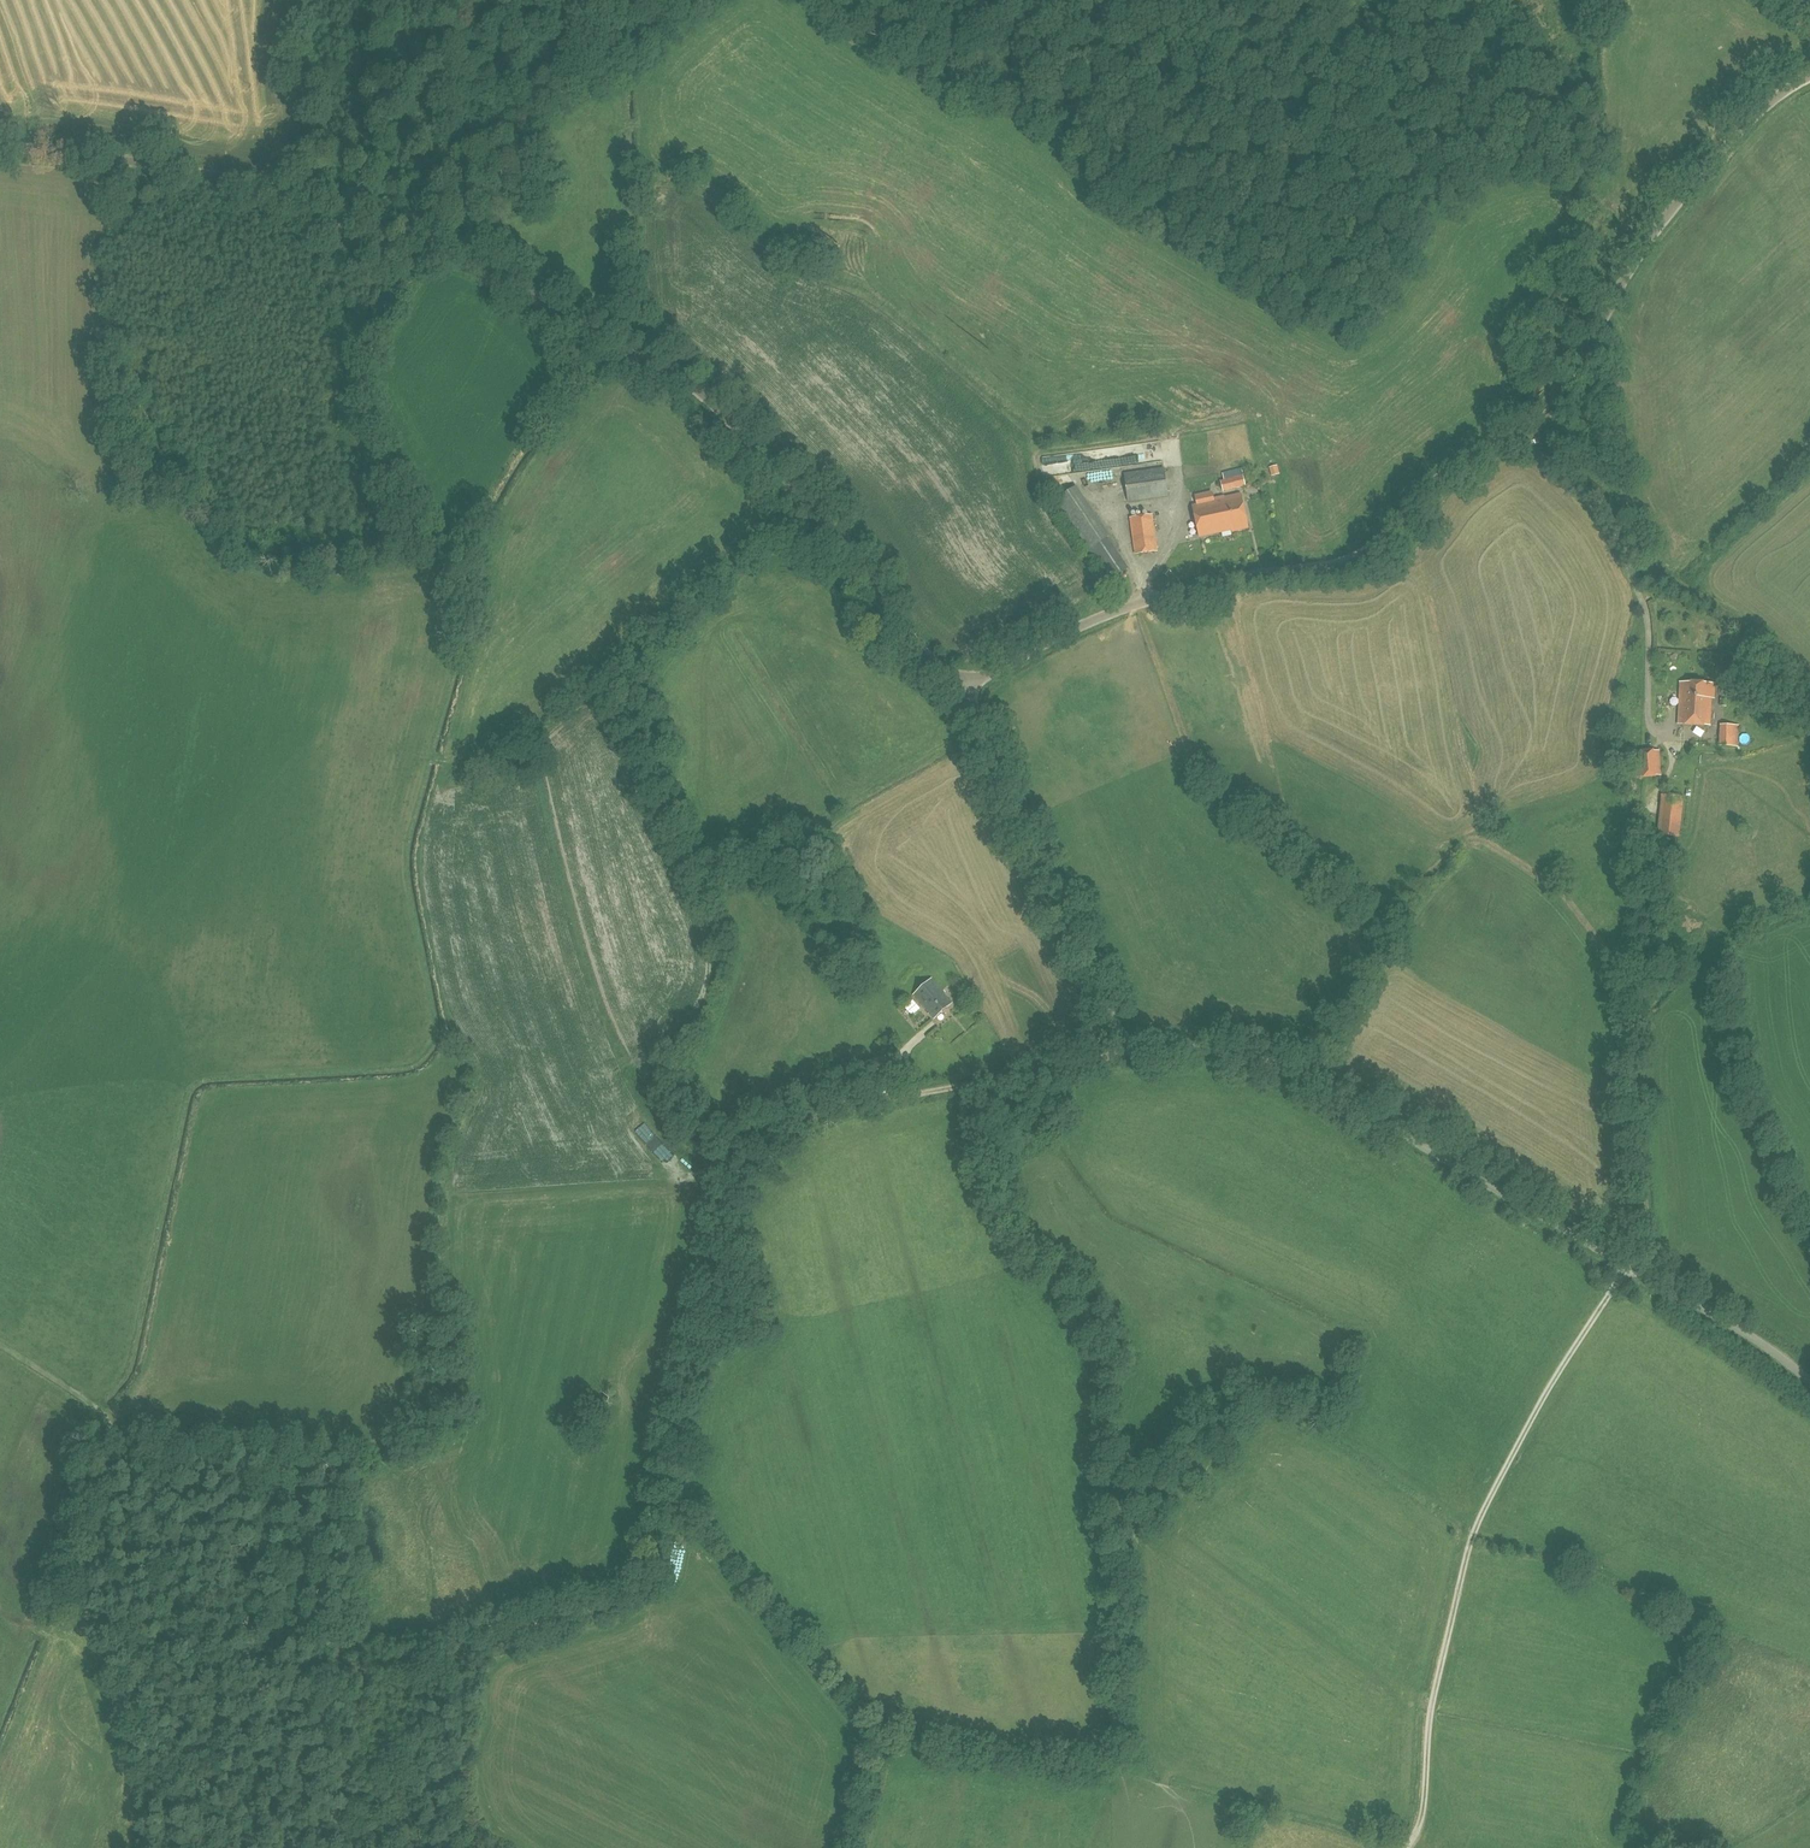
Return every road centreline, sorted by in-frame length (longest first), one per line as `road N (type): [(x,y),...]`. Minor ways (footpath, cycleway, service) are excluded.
road 1 (unclassified): [(1809,1383),(1771,1351),(1333,1090),(1234,1054),(1128,1050),(968,680)]
road 2 (unclassified): [(968,680),(920,650),(836,530),(698,390),(464,250),(343,237),(212,169),(0,140)]
road 3 (unclassified): [(968,680),(1139,602),(1269,571),(1327,569),(1371,546),(1467,455),(1522,427),(1561,381),(1684,192),(1775,96),(1809,76)]
road 4 (track): [(1128,1050),(864,1106),(758,1146),(731,1191),(633,1592),(585,1613),(469,1641)]
road 5 (track): [(1397,1847),(1417,1806),(1445,1613),(1466,1537),(1538,1399),(1633,1267)]
road 6 (track): [(469,1641),(328,1661),(112,1424)]
road 7 (track): [(1639,1271),(1654,1241),(1631,1086),(1645,980)]
road 8 (track): [(468,1847),(456,1815),(469,1641)]
road 9 (track): [(1645,980),(1652,799)]
road 10 (track): [(0,1345),(112,1424)]

